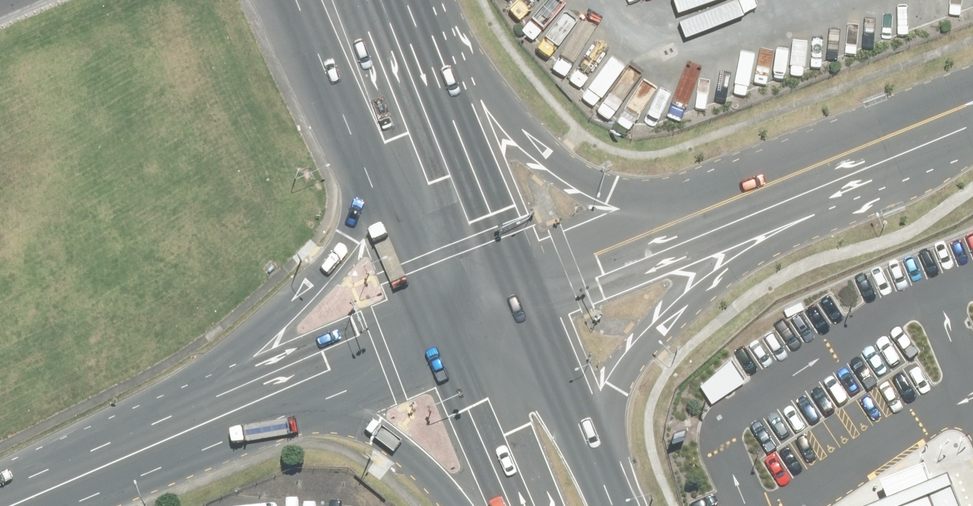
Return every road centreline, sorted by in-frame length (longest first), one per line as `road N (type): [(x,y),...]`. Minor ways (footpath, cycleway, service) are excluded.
road 1 (primary): [(416,19),(545,158),(590,182),(677,190),(808,174)]
road 2 (primary): [(808,174),(748,254),(637,356),(604,424),(603,494)]
road 3 (unclassified): [(515,281),(808,174)]
road 4 (primary): [(416,19),(515,281)]
road 5 (primary): [(464,505),(375,436),(218,400)]
road 6 (primary): [(218,400),(326,279),(377,187)]
road 7 (unclassified): [(0,492),(218,400)]
road 8 (primary): [(515,281),(603,494)]
road 9 (tertiary): [(218,400),(428,315)]
road 10 (primary): [(510,505),(428,315)]
road 11 (primary): [(377,187),(304,0)]
road 12 (unclassified): [(808,174),(972,112)]
road 13 (primary): [(428,315),(377,187)]

